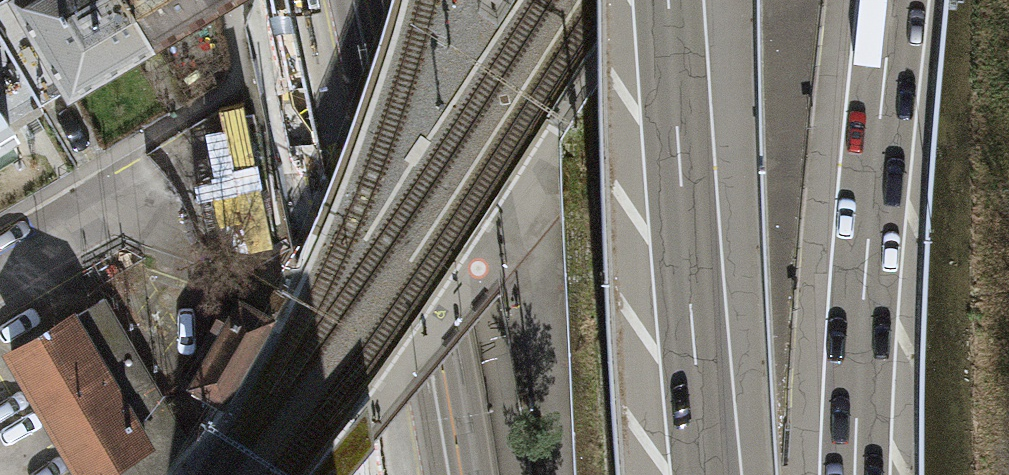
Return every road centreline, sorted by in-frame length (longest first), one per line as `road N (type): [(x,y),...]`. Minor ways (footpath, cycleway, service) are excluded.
road 1 (primary): [(330,0),(424,474)]
road 2 (motorway): [(855,474),(868,201),(891,0)]
road 3 (motorway): [(671,0),(709,474)]
road 4 (residential): [(0,265),(112,200),(216,184)]

